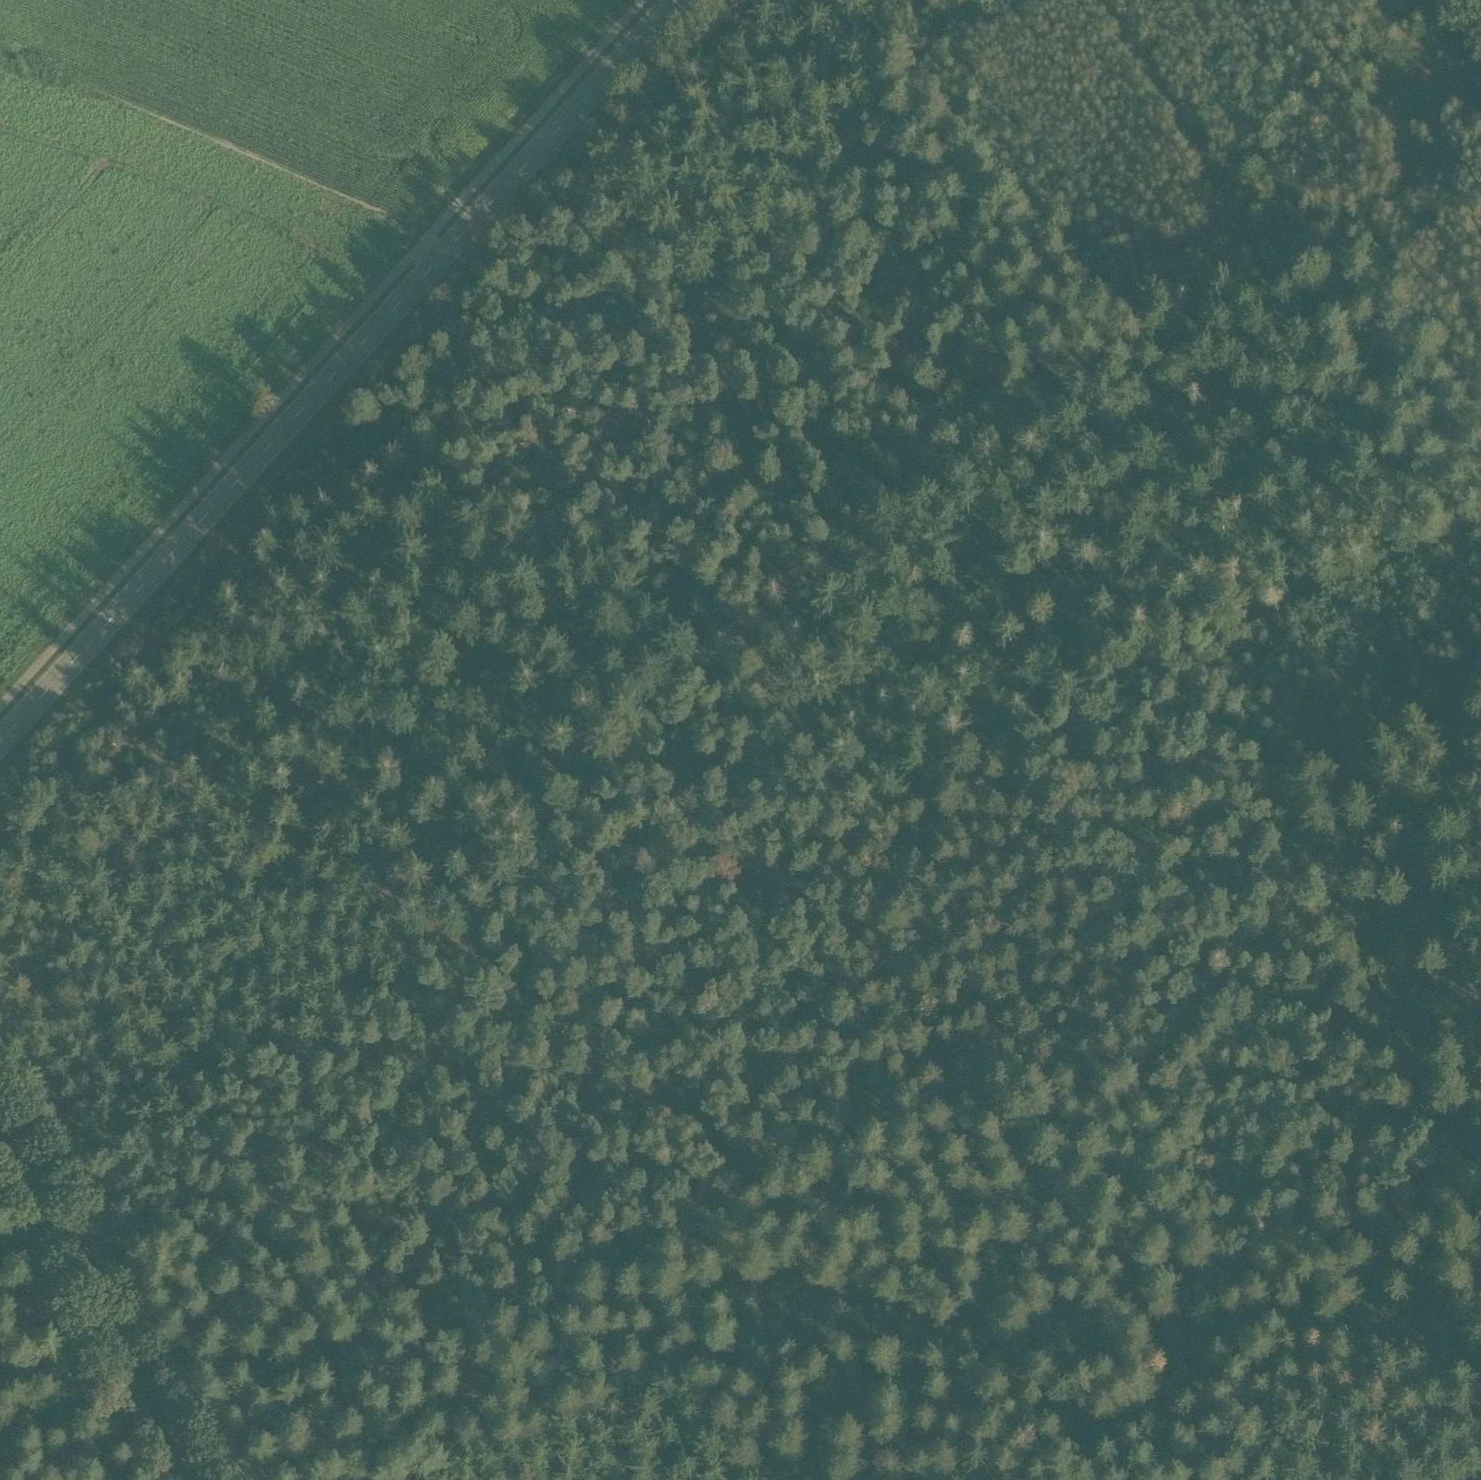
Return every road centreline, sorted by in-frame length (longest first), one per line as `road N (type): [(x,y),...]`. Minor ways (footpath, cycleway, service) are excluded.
road 1 (secondary): [(0,749),(682,0)]
road 2 (track): [(554,1145),(525,1190),(478,1211),(432,1212),(360,1168),(289,1181),(275,1208),(291,1246),(333,1281),(397,1381),(449,1411),(577,1400)]
road 3 (track): [(1247,1293),(913,1418),(871,1427),(781,1424),(709,1386),(662,1339)]
road 4 (track): [(455,957),(281,875),(216,830),(64,678)]
road 5 (track): [(662,1339),(570,1225),(554,1145),(502,1067),(455,957)]
road 6 (unclassified): [(182,1479),(0,1159)]
road 7 (track): [(1451,1222),(1247,1293)]

